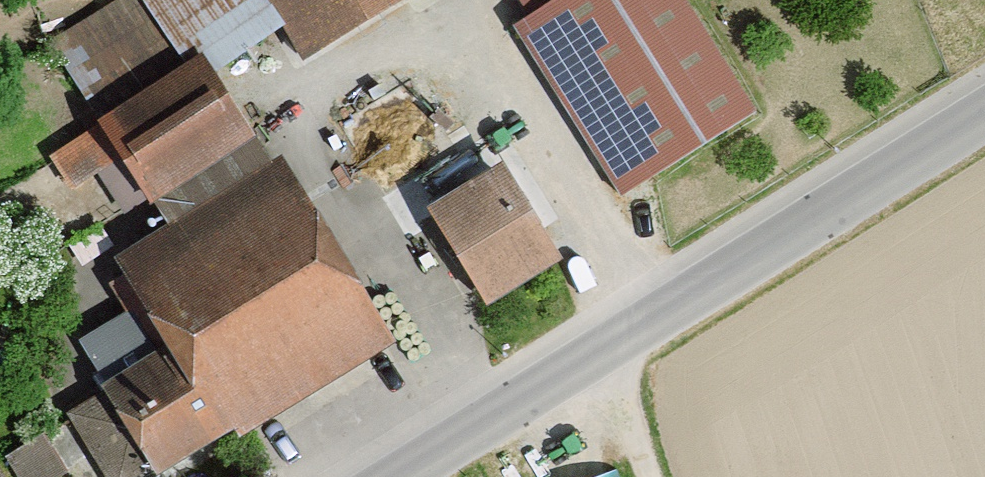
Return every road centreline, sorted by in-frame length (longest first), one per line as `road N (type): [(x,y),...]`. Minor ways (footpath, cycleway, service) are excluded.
road 1 (tertiary): [(395,476),(984,110)]
road 2 (track): [(645,476),(601,351)]

